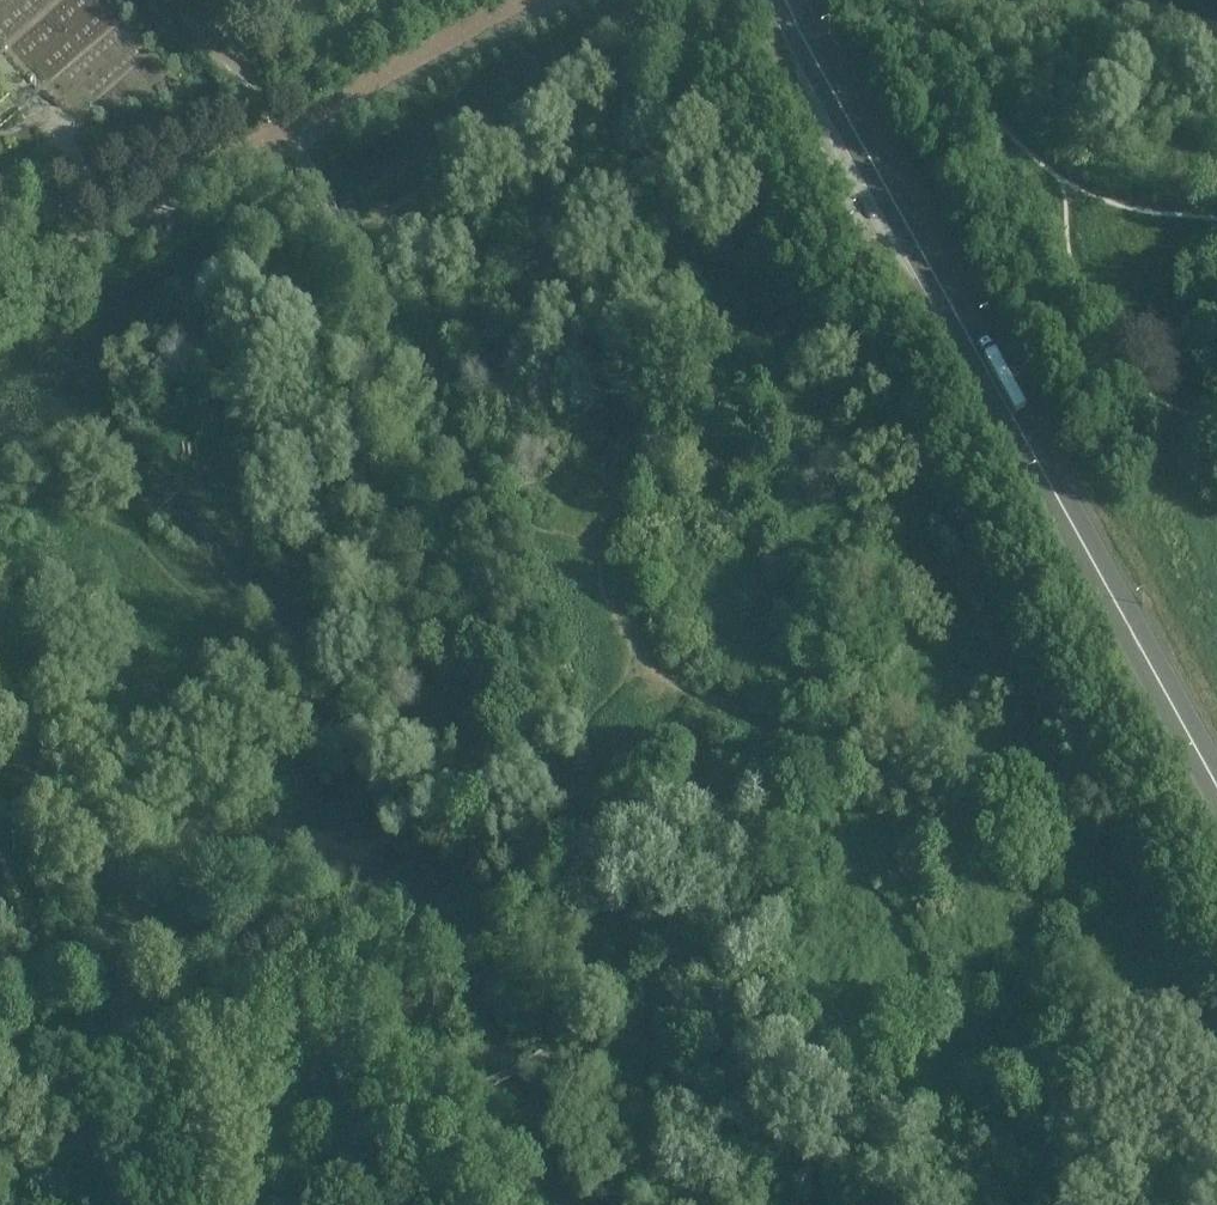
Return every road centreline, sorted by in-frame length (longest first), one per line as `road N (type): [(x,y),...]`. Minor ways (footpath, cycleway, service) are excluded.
road 1 (secondary): [(1216,784),(785,0)]

